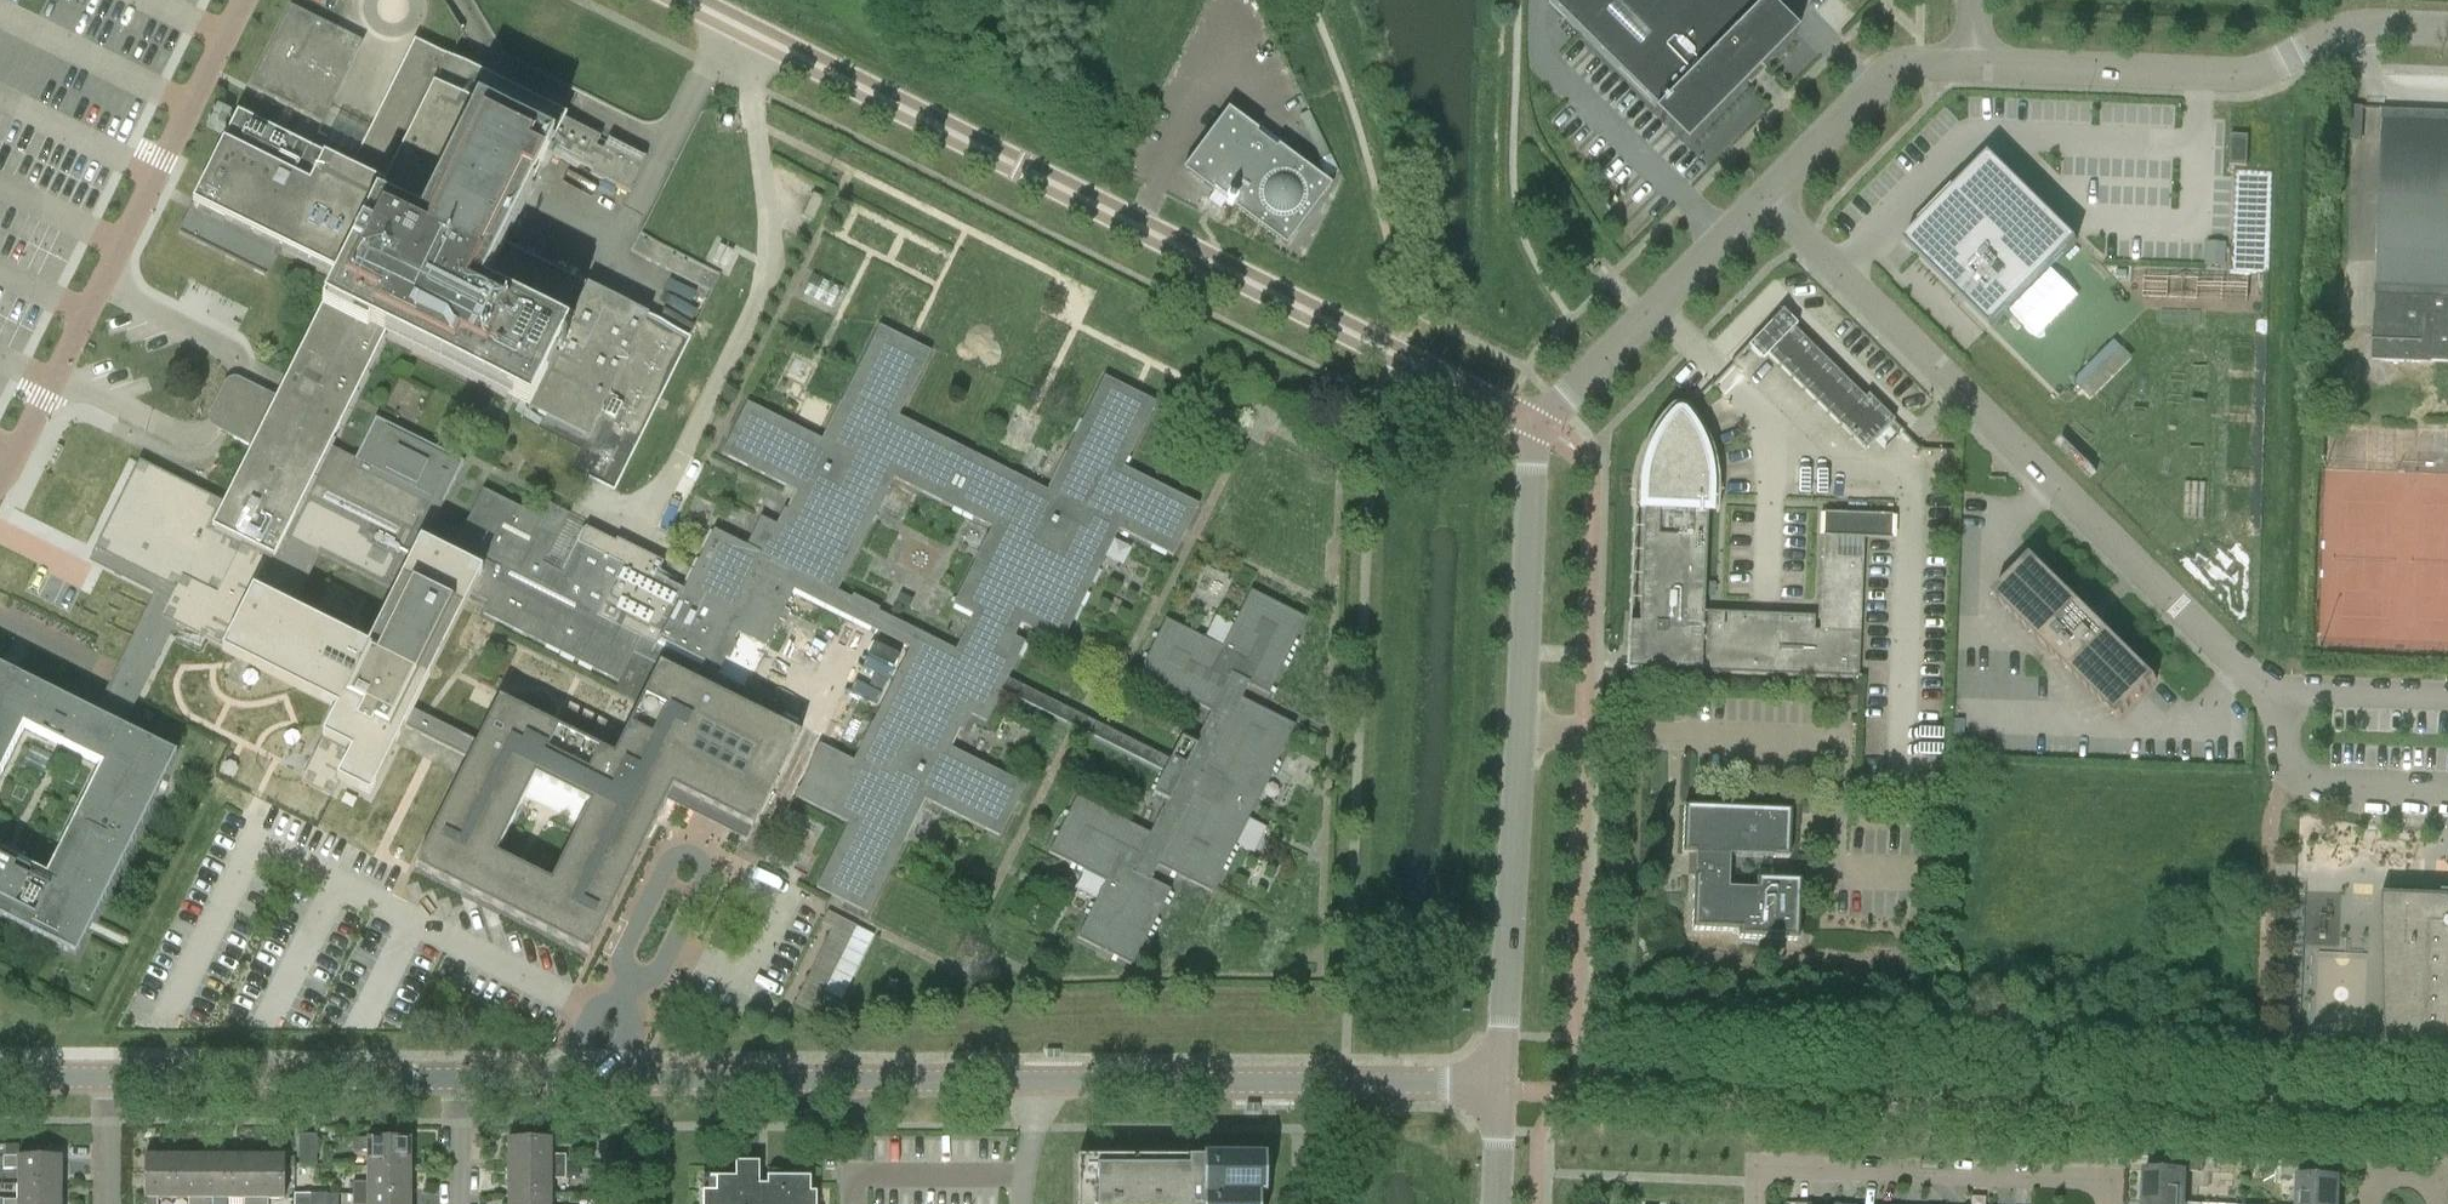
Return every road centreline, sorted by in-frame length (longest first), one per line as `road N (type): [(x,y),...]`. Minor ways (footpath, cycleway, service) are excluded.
road 1 (unclassified): [(1540,430),(725,15)]
road 2 (unclassified): [(2262,686),(1767,203)]
road 3 (tertiary): [(457,1078),(1043,1080)]
road 4 (unclassified): [(2447,31),(2346,27),(2236,72),(1970,60)]
road 5 (tertiary): [(1043,1080),(1500,1084)]
road 6 (unclassified): [(460,0),(490,51),(650,140),(670,129),(725,15)]
road 7 (residential): [(1763,1203),(1779,1171),(2093,1185),(2105,1203)]
road 8 (unclassified): [(1500,1084),(1514,721)]
road 9 (tertiary): [(112,1075),(457,1078)]
road 10 (unclassified): [(1845,736),(1514,721)]
road 11 (unclassified): [(1540,430),(1767,203)]
road 12 (unclassified): [(1514,721),(1528,471),(1540,430)]
road 13 (unclassified): [(1767,203),(1892,80),(1939,58),(1970,60)]
road 14 (unclassified): [(2447,797),(2328,786),(2280,736),(2262,686)]
road 15 (unclassified): [(2447,698),(2262,686)]
road 16 (unclassified): [(344,124),(388,34),(374,0)]
road 17 (residential): [(112,1203),(112,1075)]
road 18 (residential): [(457,1203),(457,1078)]
road 19 (residential): [(1021,1203),(1043,1080)]
road 20 (tertiary): [(1496,1203),(1500,1084)]

